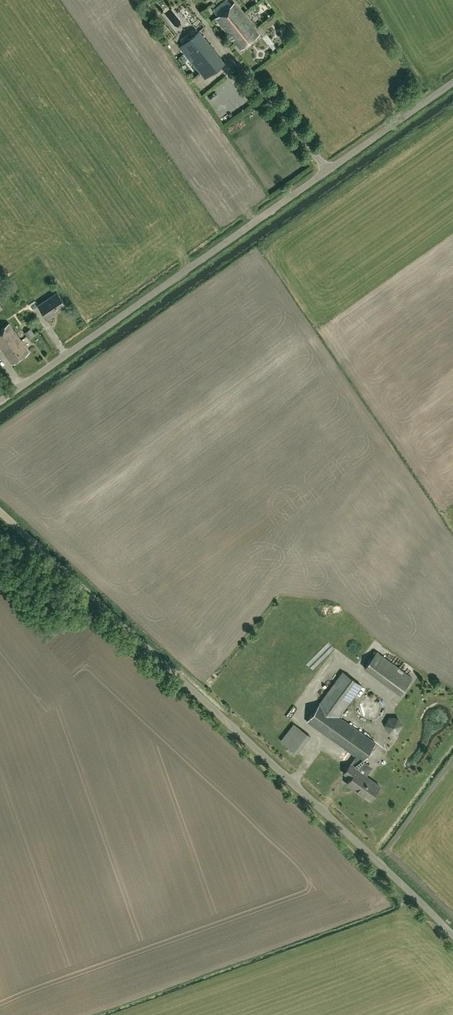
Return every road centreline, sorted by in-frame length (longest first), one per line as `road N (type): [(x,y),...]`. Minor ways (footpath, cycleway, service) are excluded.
road 1 (unclassified): [(452,936),(0,510)]
road 2 (unclassified): [(0,403),(452,84)]

